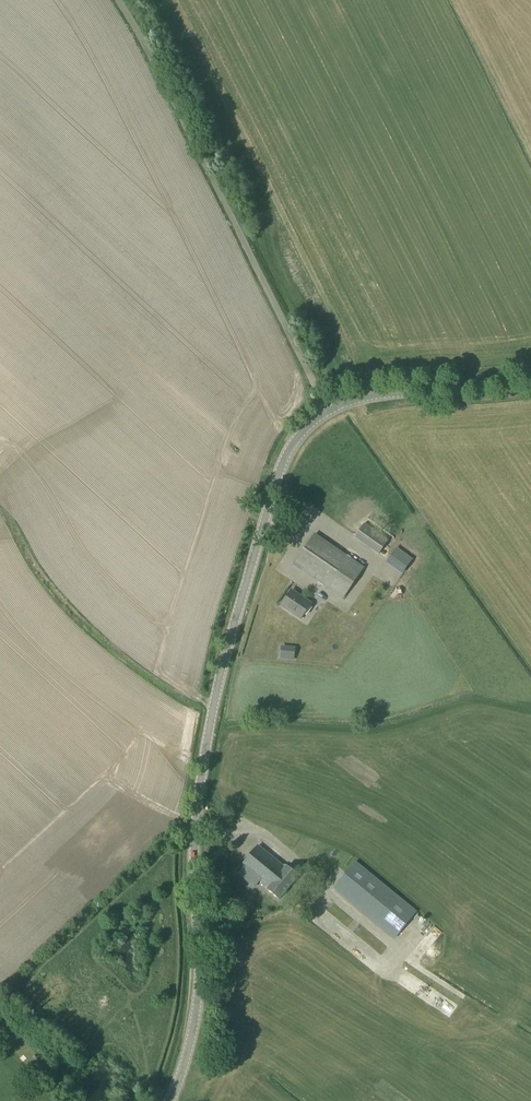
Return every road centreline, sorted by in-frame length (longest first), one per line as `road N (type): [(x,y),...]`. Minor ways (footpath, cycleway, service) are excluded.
road 1 (tertiary): [(172,1100),(198,994),(195,842),(223,661),(277,479),(300,437),(327,411)]
road 2 (unclassified): [(327,411),(116,0)]
road 3 (tertiary): [(327,411),(383,393),(530,382)]

